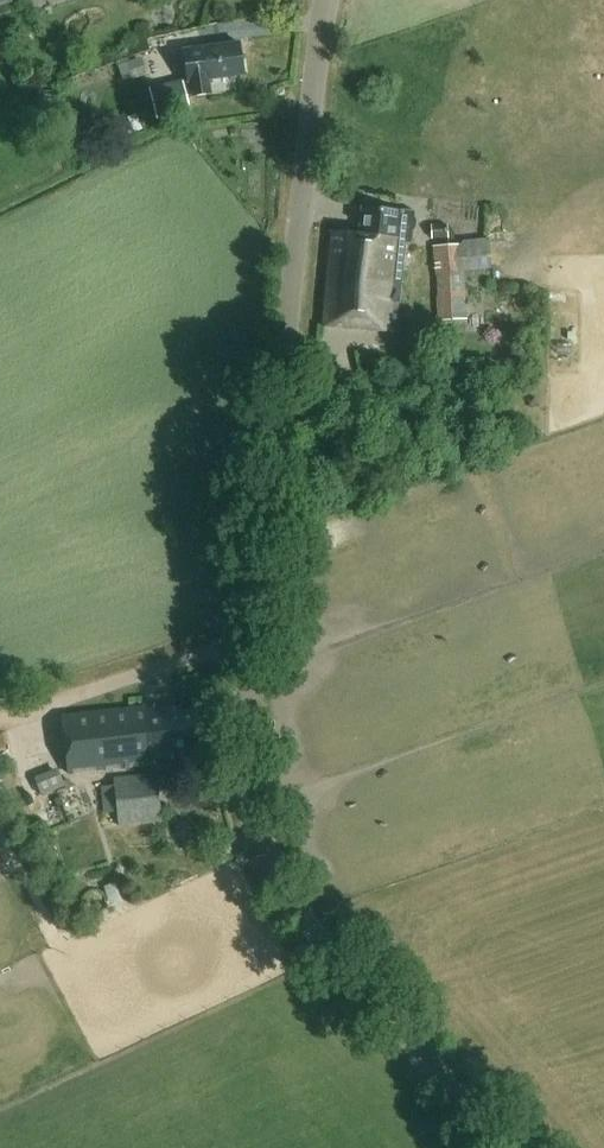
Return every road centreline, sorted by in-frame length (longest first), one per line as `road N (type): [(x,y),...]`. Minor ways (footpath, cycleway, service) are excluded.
road 1 (unclassified): [(327,0),(251,639),(247,782),(258,827),(312,927),(509,1147)]
road 2 (track): [(251,639),(0,720)]

